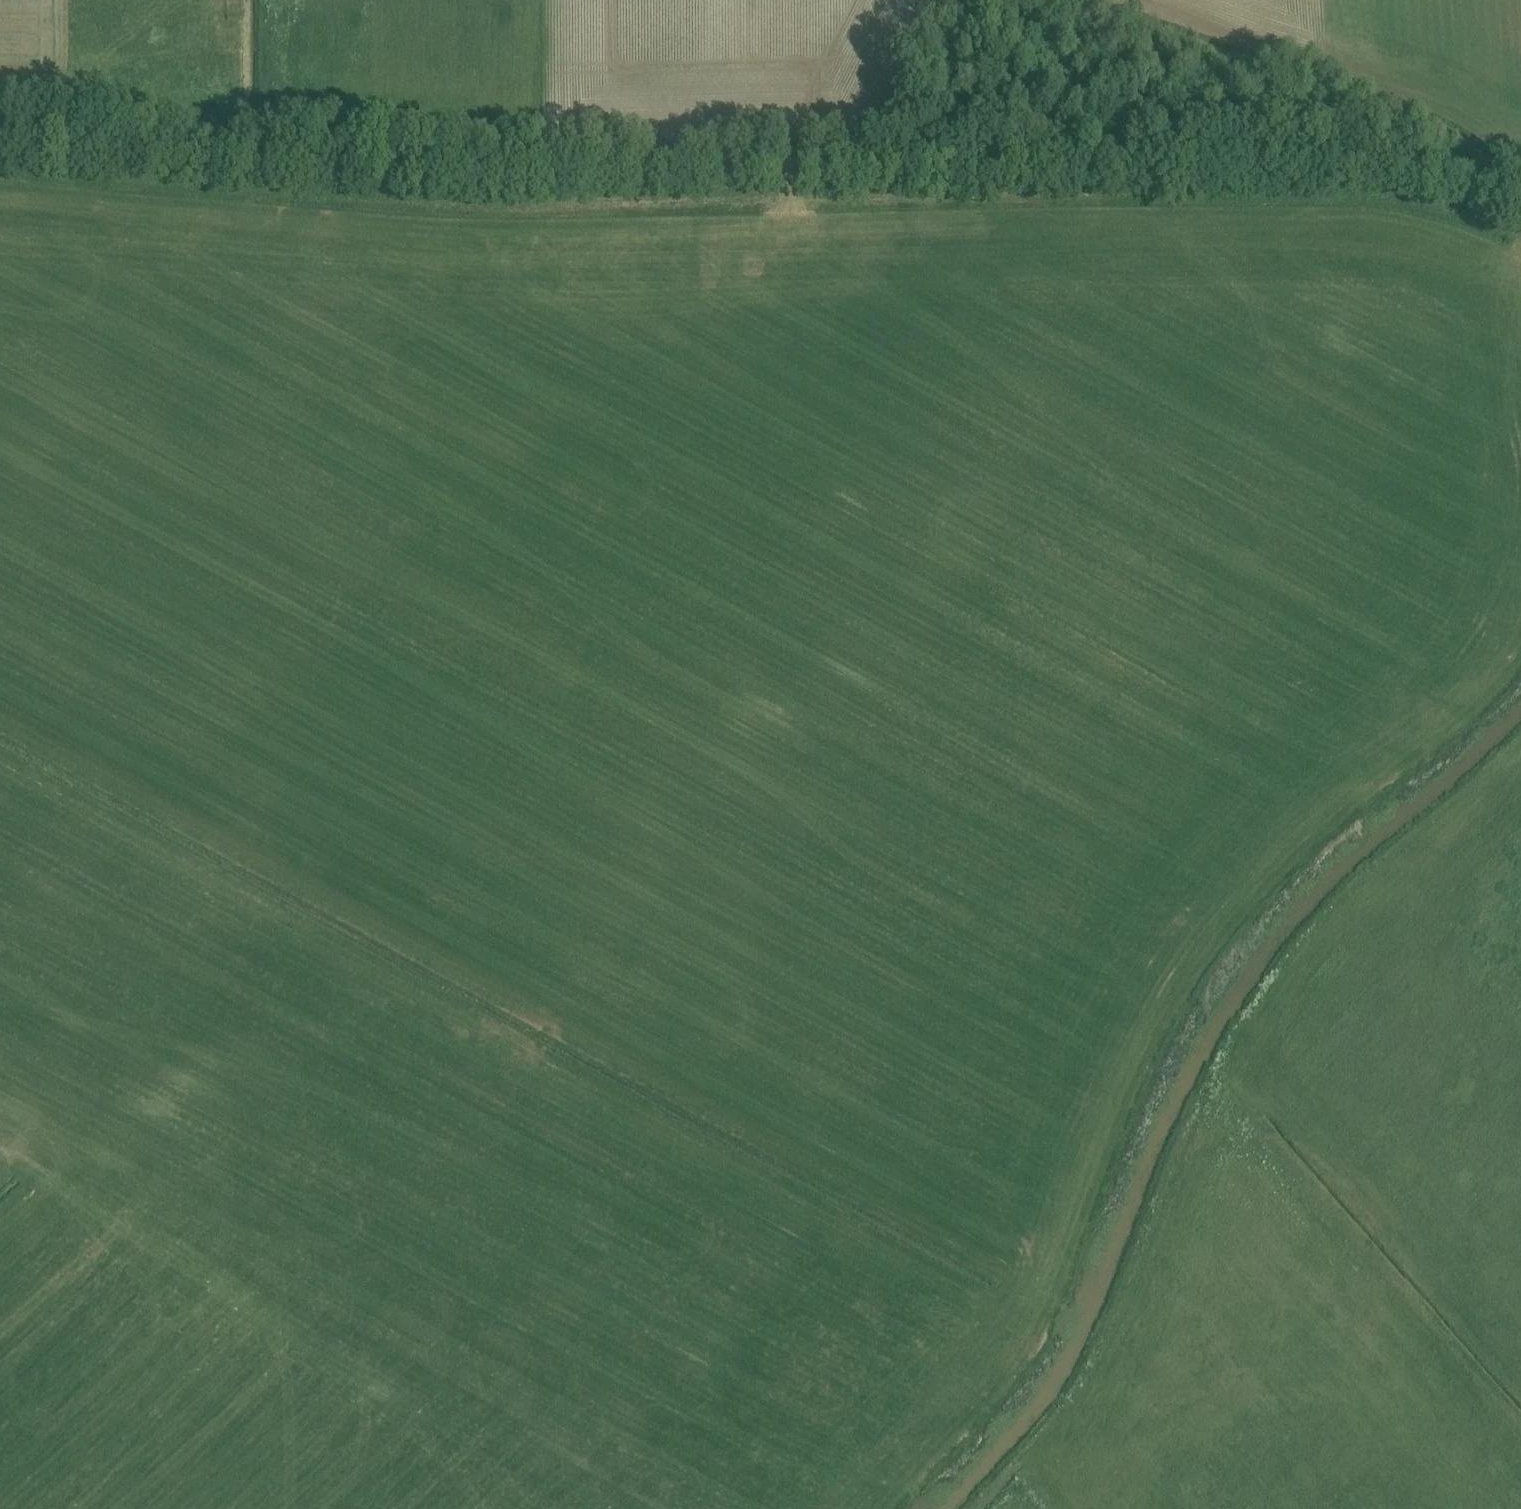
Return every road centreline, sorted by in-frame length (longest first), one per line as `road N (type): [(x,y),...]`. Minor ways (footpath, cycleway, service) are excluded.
road 1 (unclassified): [(1520,197),(1411,170),(1330,163),(381,175),(0,143)]

